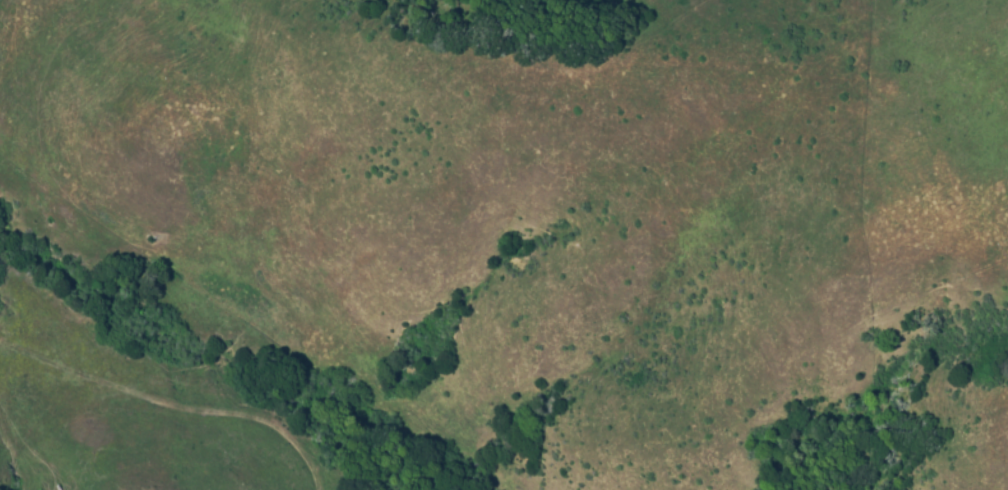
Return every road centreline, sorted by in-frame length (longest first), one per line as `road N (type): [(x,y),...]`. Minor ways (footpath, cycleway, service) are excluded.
road 1 (track): [(0,343),(200,416),(269,425),(303,456),(318,489)]

